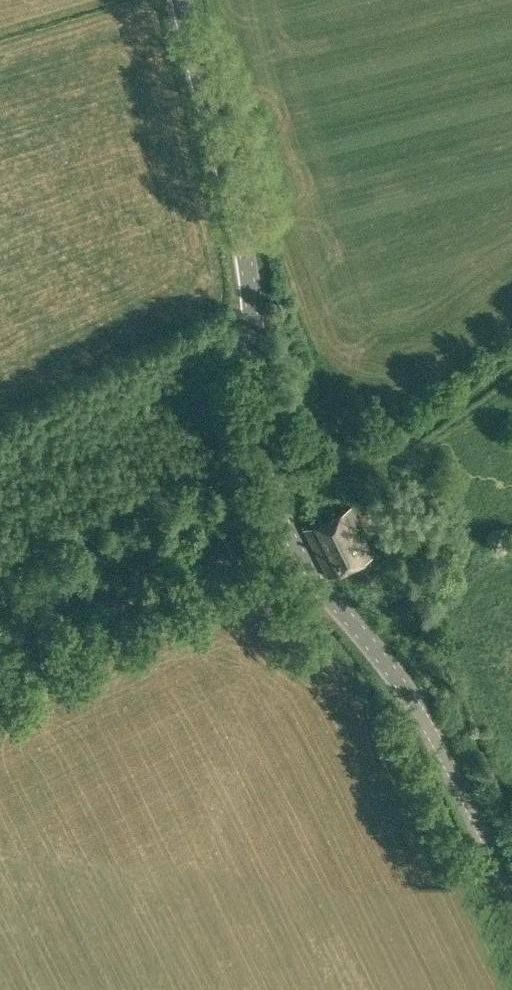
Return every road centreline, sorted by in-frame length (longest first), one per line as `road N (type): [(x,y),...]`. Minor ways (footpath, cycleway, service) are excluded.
road 1 (tertiary): [(511,907),(416,708),(278,521),(252,408),(242,267),(182,0)]
road 2 (track): [(0,660),(278,521)]
road 3 (track): [(511,370),(278,521)]

